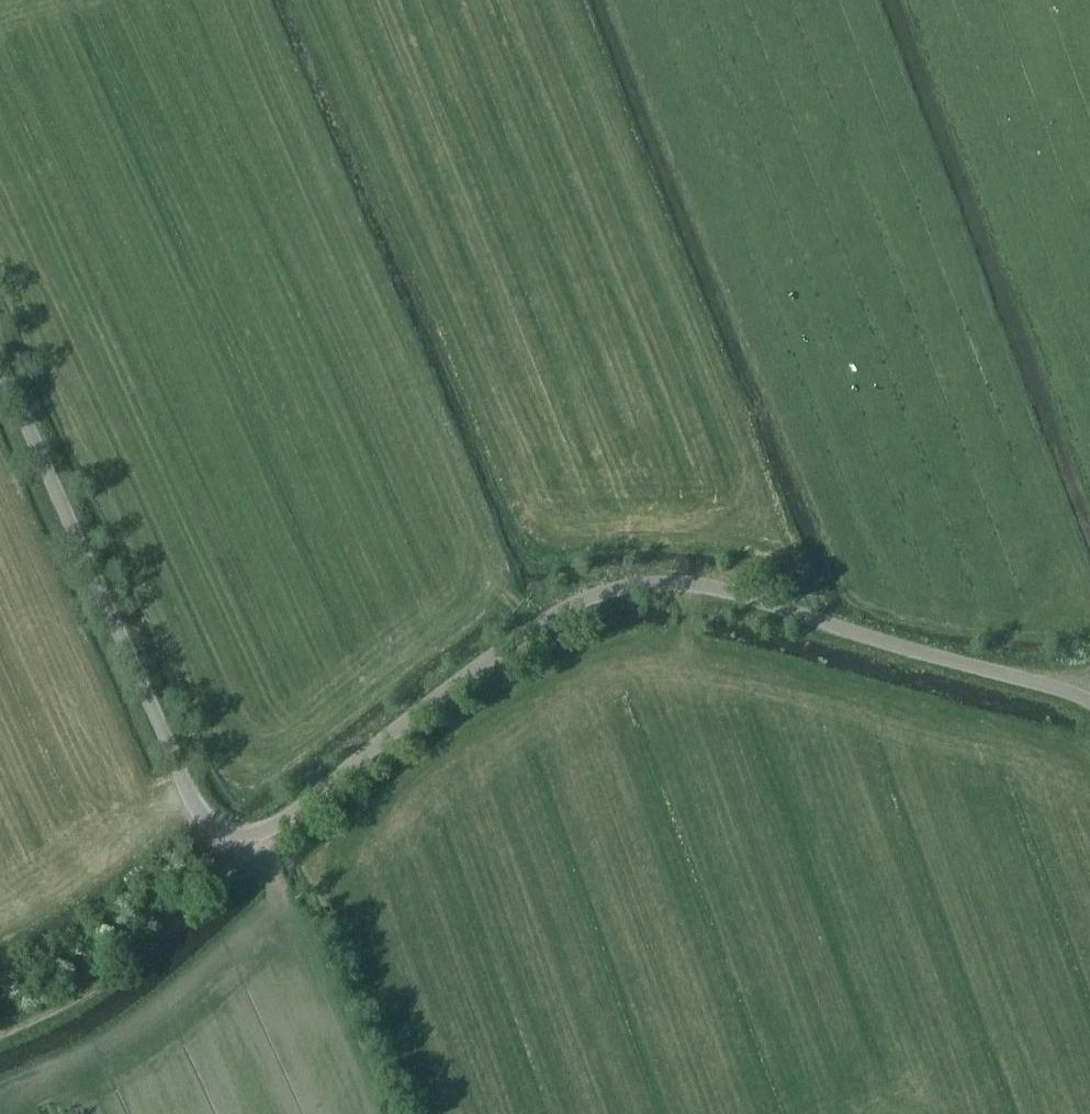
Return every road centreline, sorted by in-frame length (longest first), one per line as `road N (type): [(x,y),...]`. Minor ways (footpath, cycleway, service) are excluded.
road 1 (unclassified): [(1089,707),(1063,692),(692,587),(627,586),(562,608),(275,826),(245,836),(212,826),(193,807),(0,373)]

